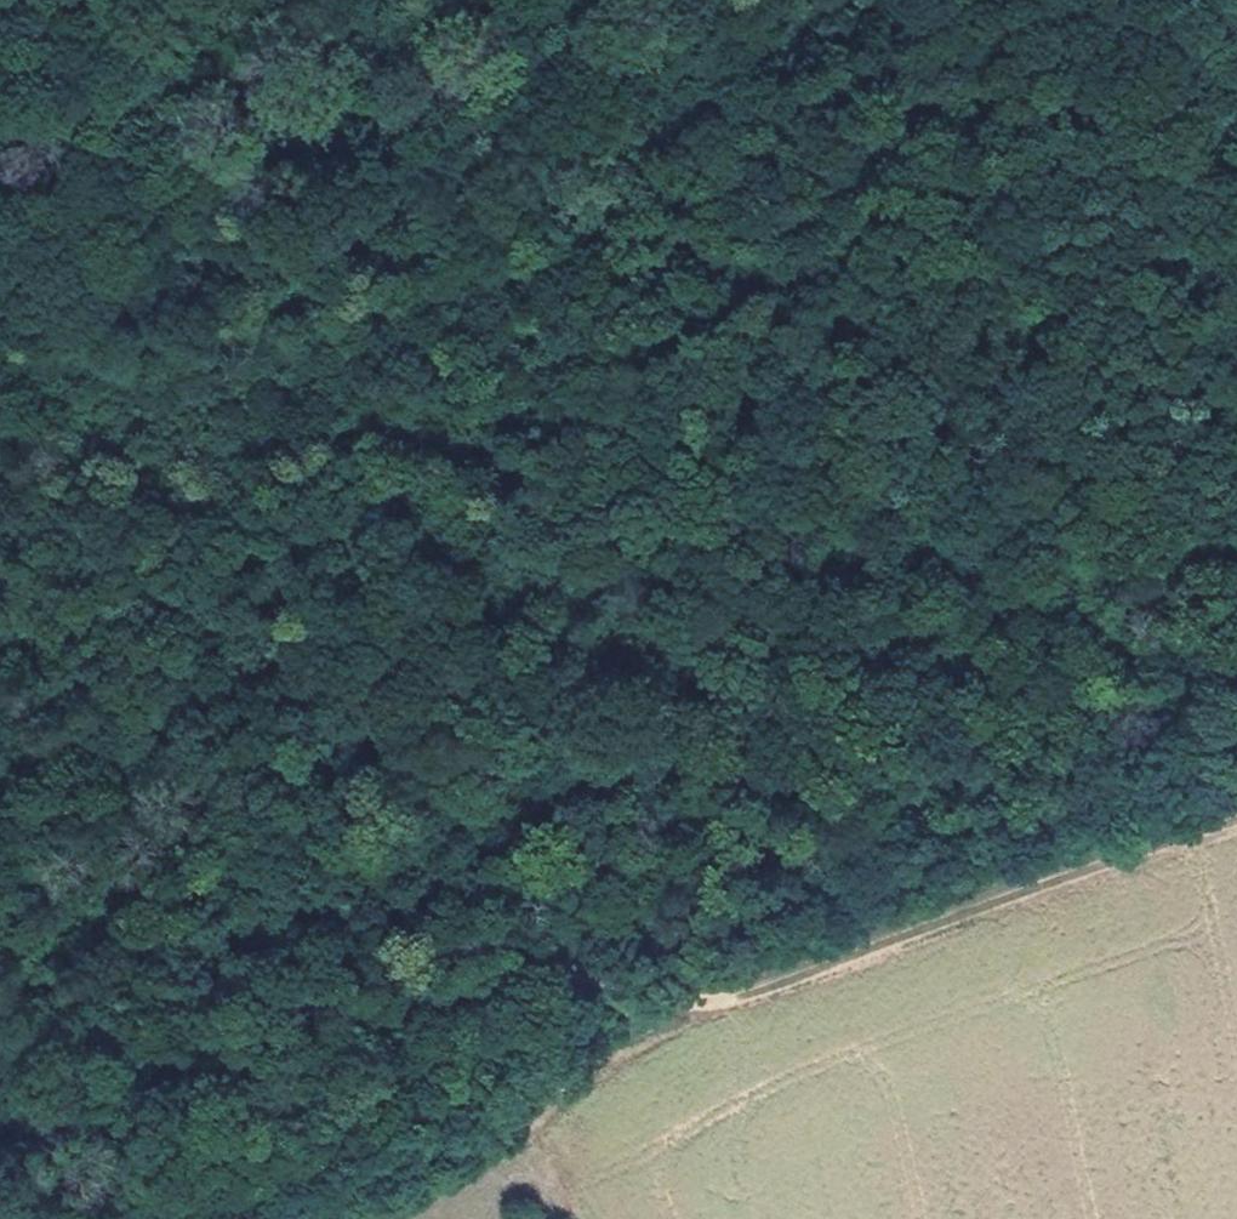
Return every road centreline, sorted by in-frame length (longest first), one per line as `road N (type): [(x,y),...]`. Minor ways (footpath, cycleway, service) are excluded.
road 1 (track): [(1236,821),(757,995),(717,1004),(653,999),(553,961),(0,1138)]
road 2 (track): [(0,115),(87,0)]

